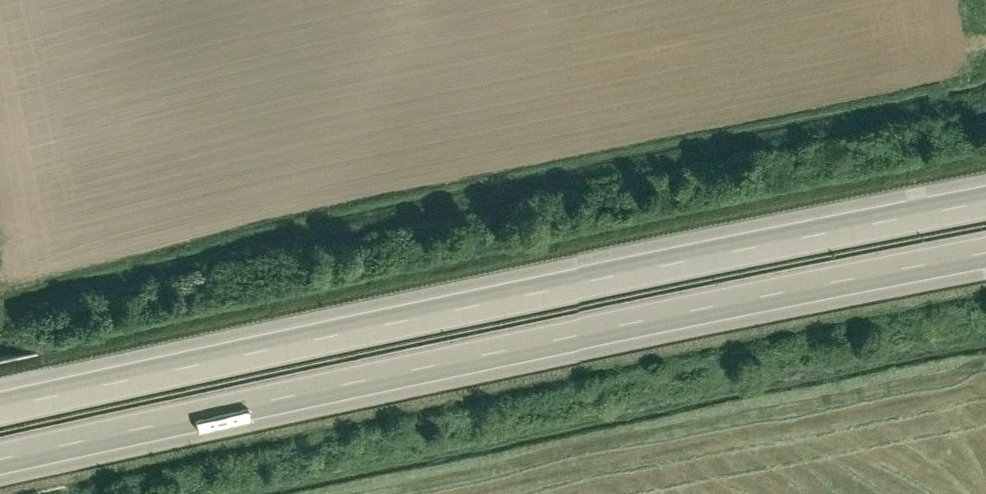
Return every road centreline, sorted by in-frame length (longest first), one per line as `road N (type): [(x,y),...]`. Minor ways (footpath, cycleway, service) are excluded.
road 1 (motorway): [(0,456),(647,313),(985,249)]
road 2 (motorway): [(985,190),(0,396)]

